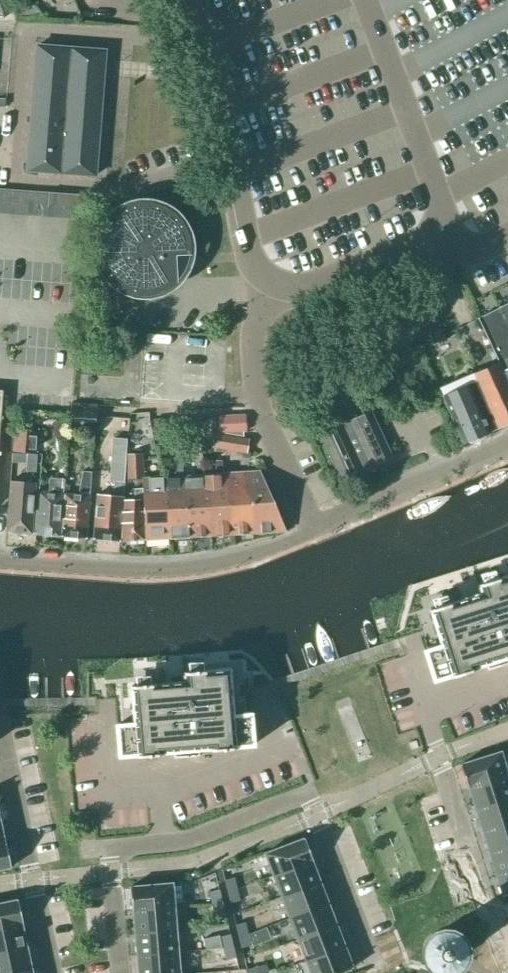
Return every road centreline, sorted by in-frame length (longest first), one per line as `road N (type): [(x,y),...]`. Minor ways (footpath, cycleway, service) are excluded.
road 1 (residential): [(0,561),(148,570),(226,562),(296,539),(507,441)]
road 2 (residential): [(119,972),(108,849),(193,839),(308,794),(376,972)]
road 3 (residential): [(507,972),(438,757)]
road 4 (residential): [(7,762),(52,972)]

